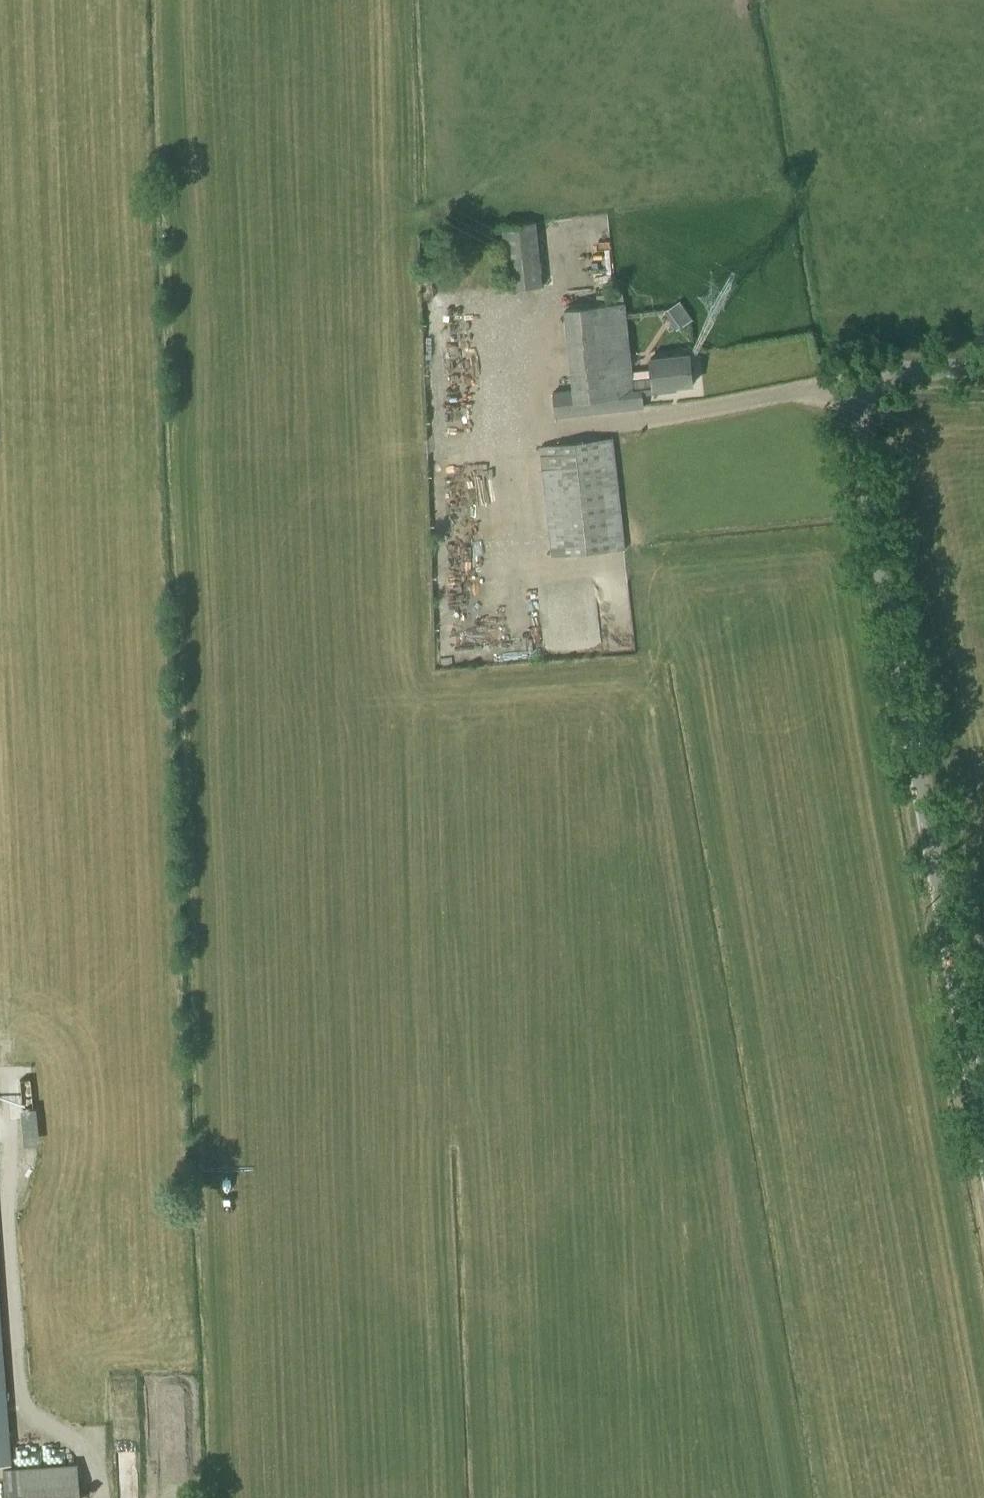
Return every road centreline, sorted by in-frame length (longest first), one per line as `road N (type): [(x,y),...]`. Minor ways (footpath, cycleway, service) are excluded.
road 1 (unclassified): [(983,1141),(857,426),(866,379),(983,371)]

